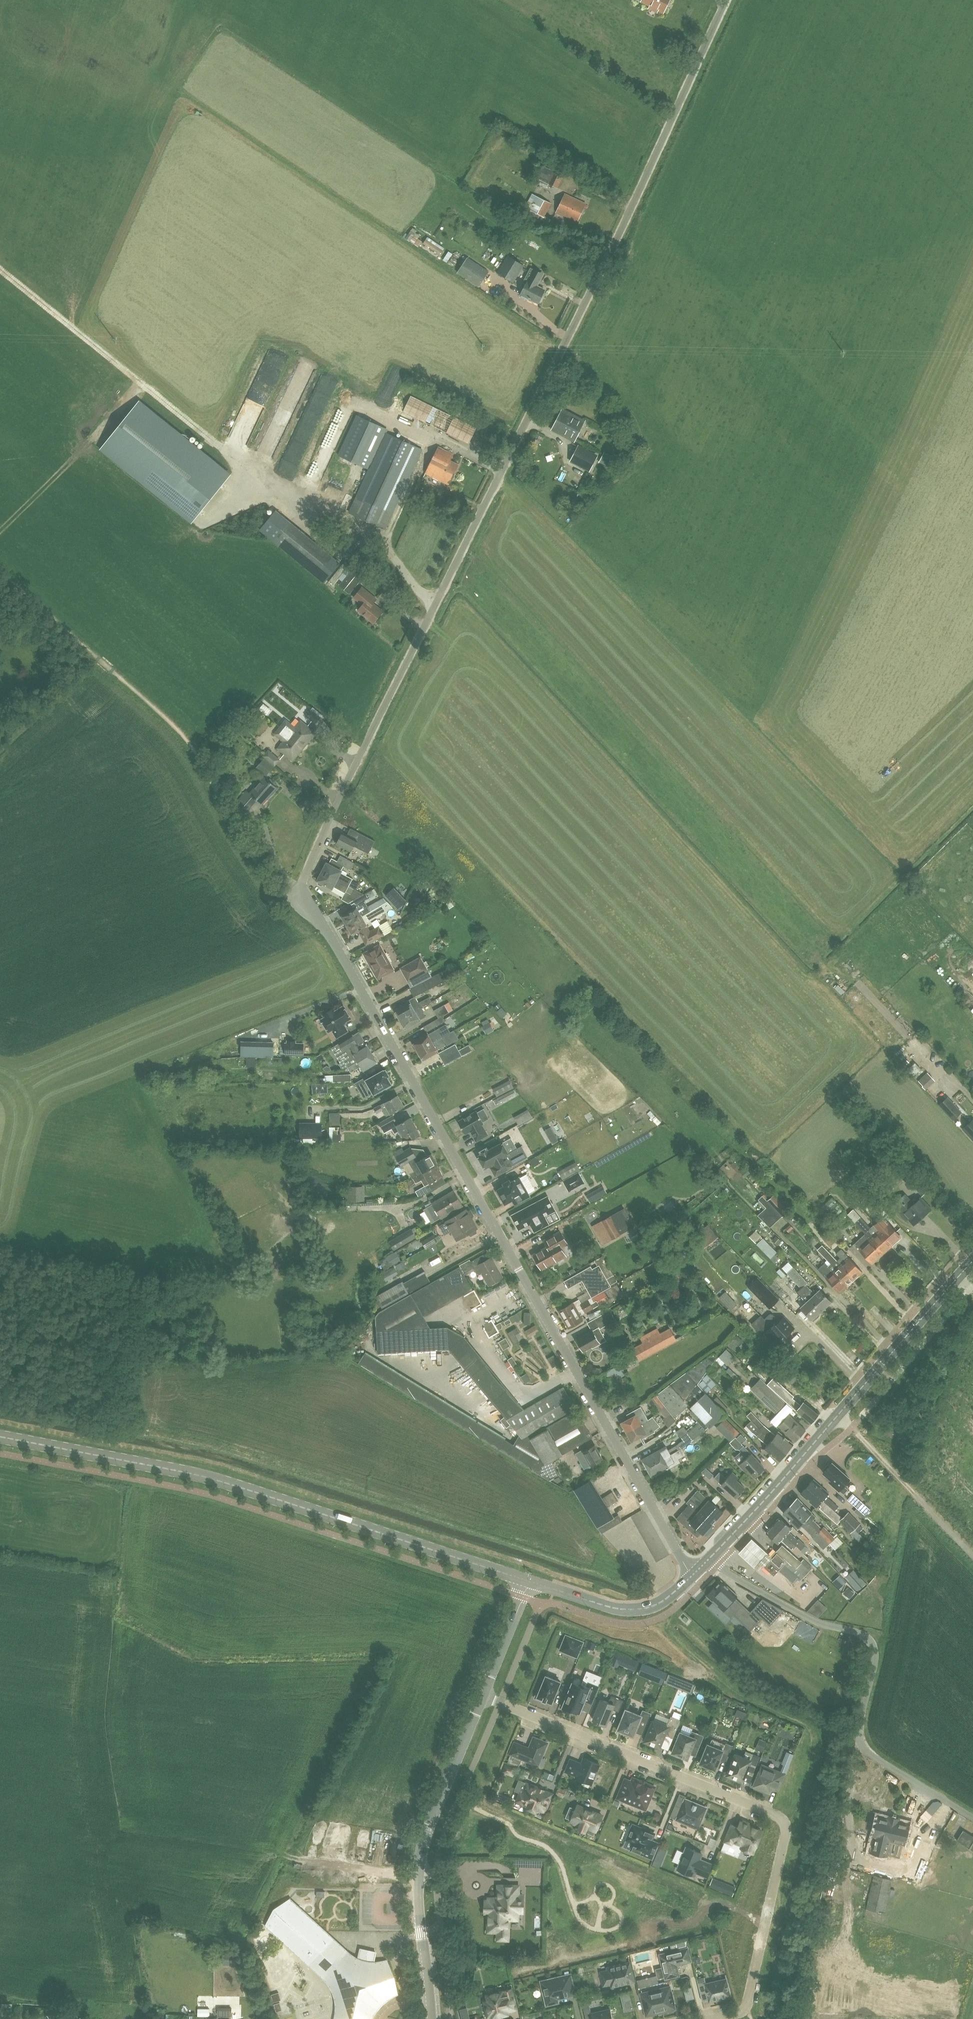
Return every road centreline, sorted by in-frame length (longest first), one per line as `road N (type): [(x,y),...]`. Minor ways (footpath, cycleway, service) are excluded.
road 1 (unclassified): [(294,904),(727,0)]
road 2 (unclassified): [(692,1576),(324,932),(294,904)]
road 3 (secondary): [(527,1581),(216,1481),(0,1438)]
road 4 (residential): [(720,2018),(741,2013),(749,1997),(782,1820),(482,1697)]
road 5 (unclassified): [(707,1560),(869,1642),(875,1660),(859,1742),(972,1819)]
road 6 (secondary): [(707,1560),(958,1275)]
road 7 (tertiary): [(422,1935),(418,1886),(429,1827),(482,1697)]
road 8 (secondary): [(527,1581),(640,1611),(692,1576)]
road 9 (unclassified): [(220,797),(254,859),(294,904)]
road 10 (tertiary): [(482,1697),(527,1581)]

